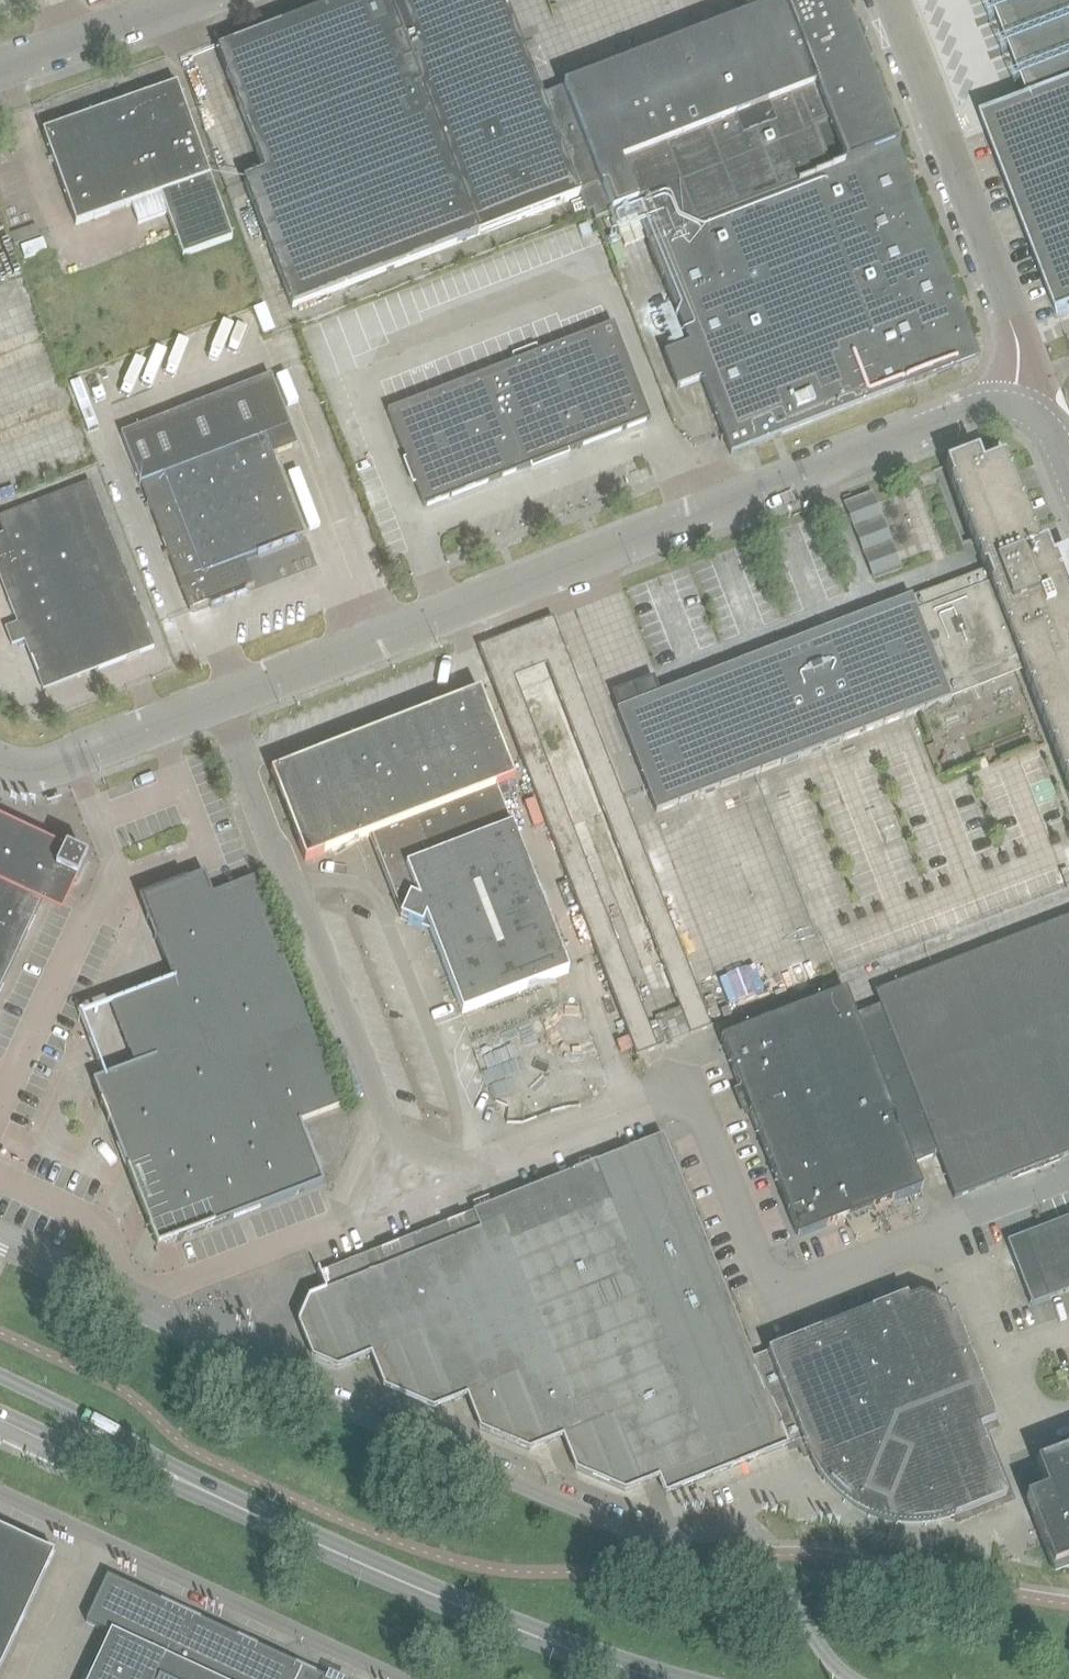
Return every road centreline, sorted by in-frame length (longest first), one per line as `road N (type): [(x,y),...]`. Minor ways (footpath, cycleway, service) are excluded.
road 1 (unclassified): [(0,765),(41,768),(70,757),(976,406),(1020,408)]
road 2 (unclassified): [(764,1556),(737,1533),(655,1538),(601,1521),(0,1249)]
road 3 (secondary): [(663,1678),(537,1637),(172,1476)]
road 4 (unclassified): [(0,1494),(398,1678)]
road 5 (unclassified): [(1020,408),(1020,352),(886,0)]
road 6 (unclassified): [(0,69),(197,0)]
road 7 (secondary): [(172,1476),(84,1415),(0,1376)]
road 8 (secondary): [(0,1412),(71,1445),(172,1476)]
road 9 (secondary): [(848,1678),(764,1556)]

